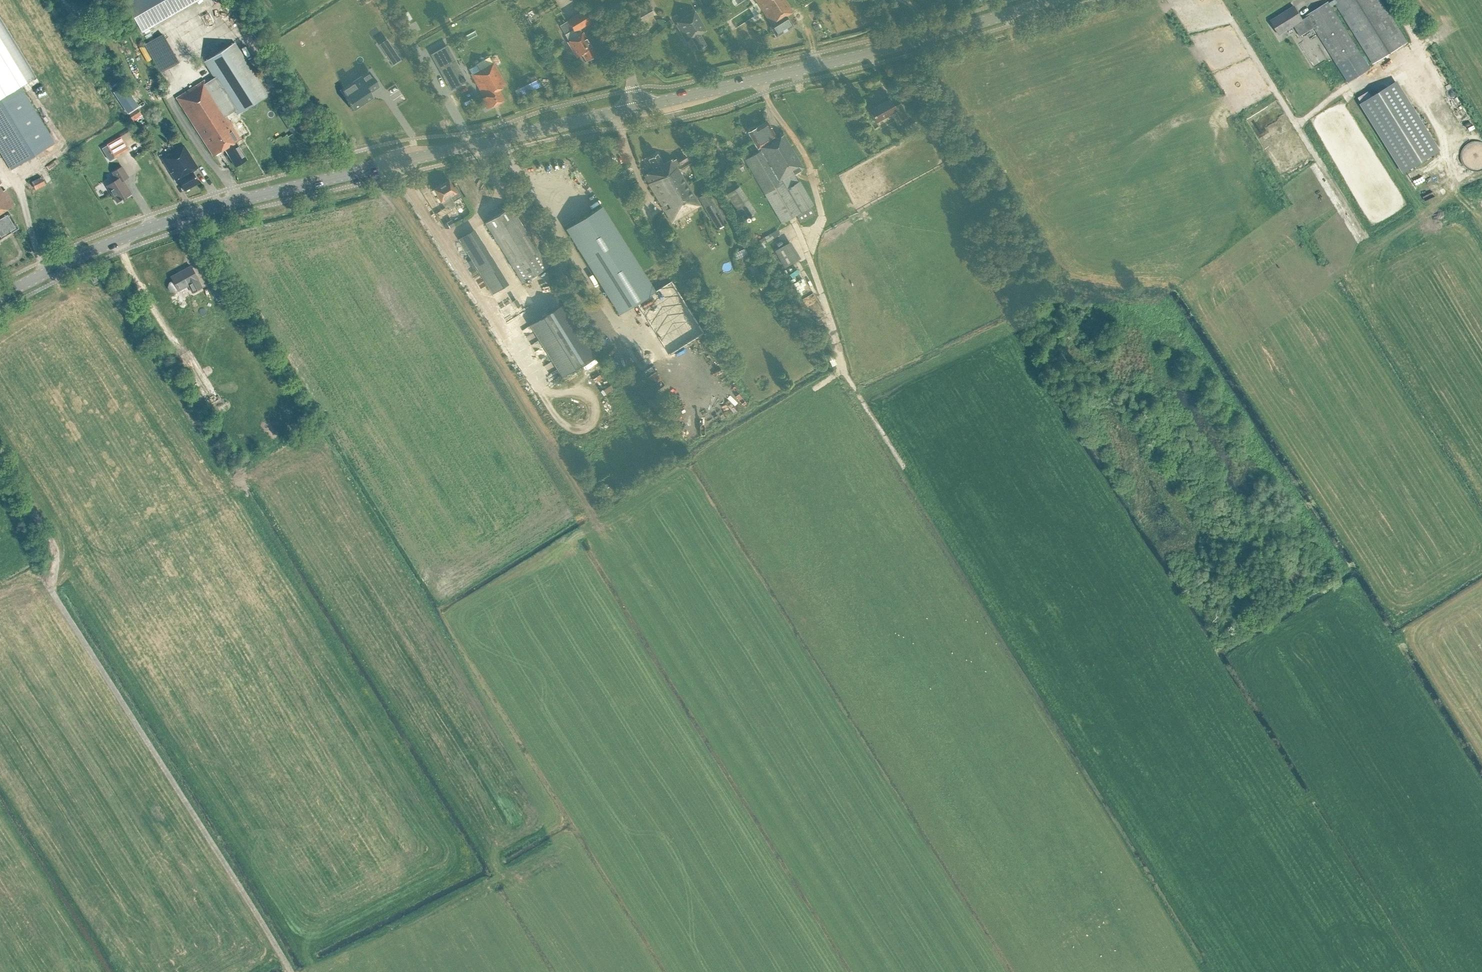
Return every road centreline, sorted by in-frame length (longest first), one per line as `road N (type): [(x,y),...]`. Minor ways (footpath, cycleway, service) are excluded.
road 1 (primary): [(0,296),(95,248),(186,215),(637,108)]
road 2 (primary): [(637,108),(1052,0)]

